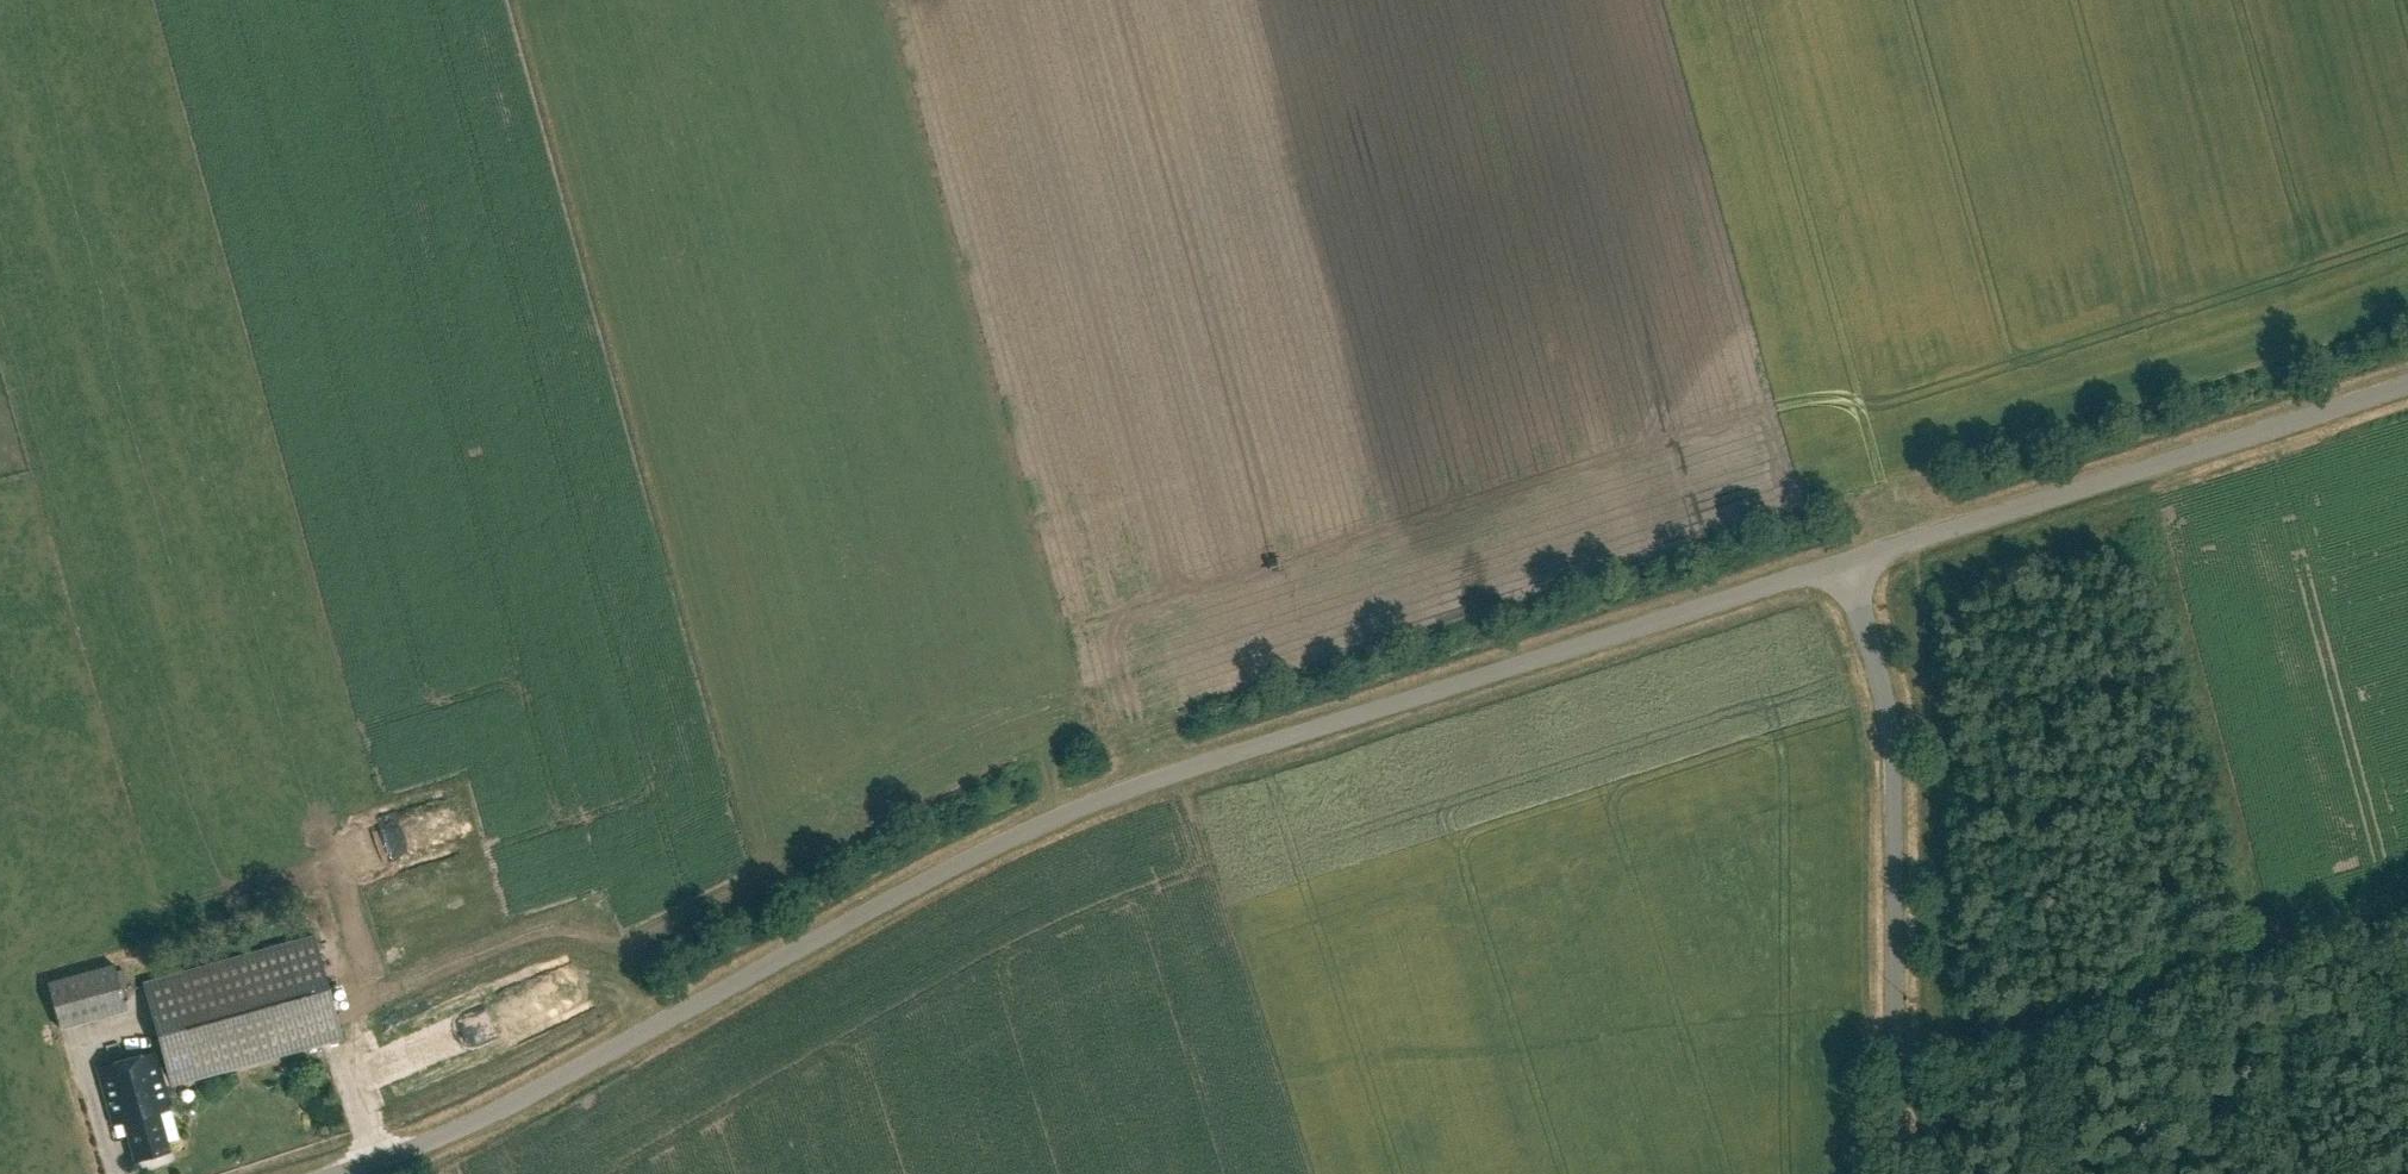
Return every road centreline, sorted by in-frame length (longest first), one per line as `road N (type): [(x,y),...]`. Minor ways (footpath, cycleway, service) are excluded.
road 1 (unclassified): [(330,1173),(436,1139),(561,1077),(1063,812),(1848,561)]
road 2 (unclassified): [(1894,1173),(1894,741),(1848,561)]
road 3 (unclassified): [(1848,561),(2407,383)]
road 4 (track): [(1894,1059),(2311,960)]

